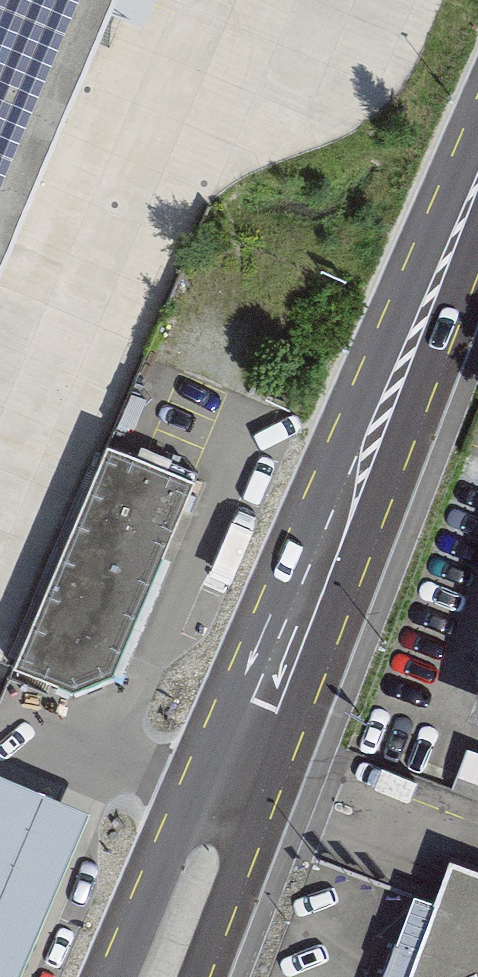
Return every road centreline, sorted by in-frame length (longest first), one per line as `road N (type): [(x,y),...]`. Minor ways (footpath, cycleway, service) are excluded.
road 1 (primary): [(477,139),(201,778)]
road 2 (primary): [(263,802),(477,234)]
road 3 (primary): [(201,778),(119,976)]
road 4 (primary): [(195,976),(263,802)]

